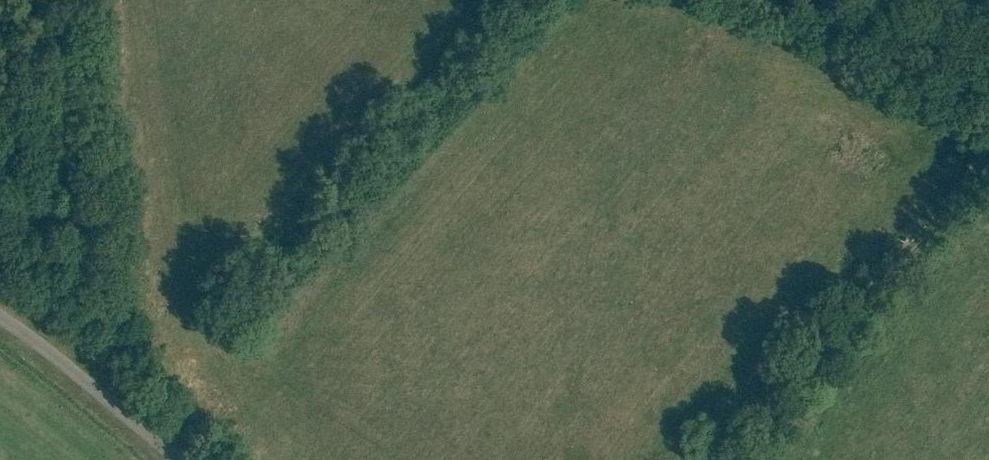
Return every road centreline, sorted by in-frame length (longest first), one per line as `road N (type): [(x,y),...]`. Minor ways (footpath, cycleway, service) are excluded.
road 1 (track): [(718,459),(988,147)]
road 2 (unclassified): [(180,459),(0,317)]

